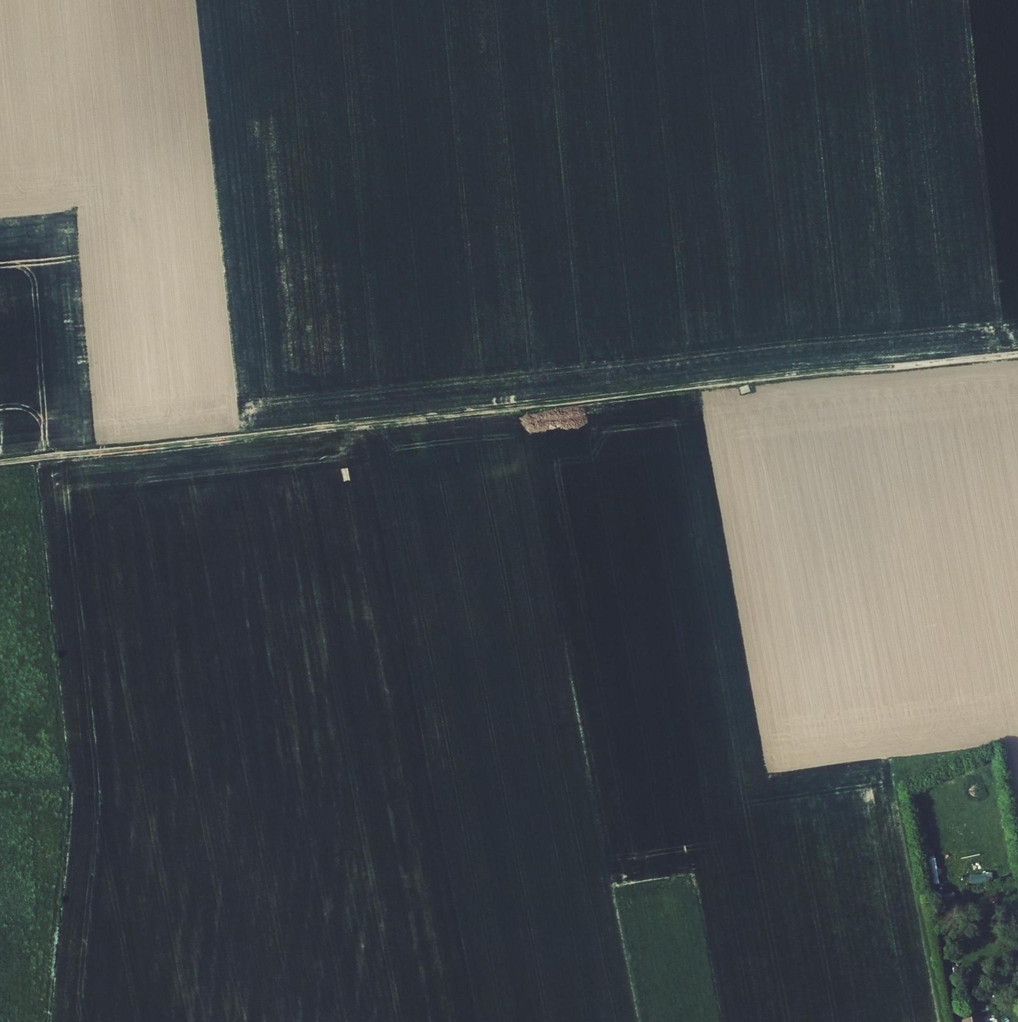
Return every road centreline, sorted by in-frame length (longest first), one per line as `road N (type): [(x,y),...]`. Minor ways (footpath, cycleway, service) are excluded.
road 1 (track): [(0,465),(1017,355)]

